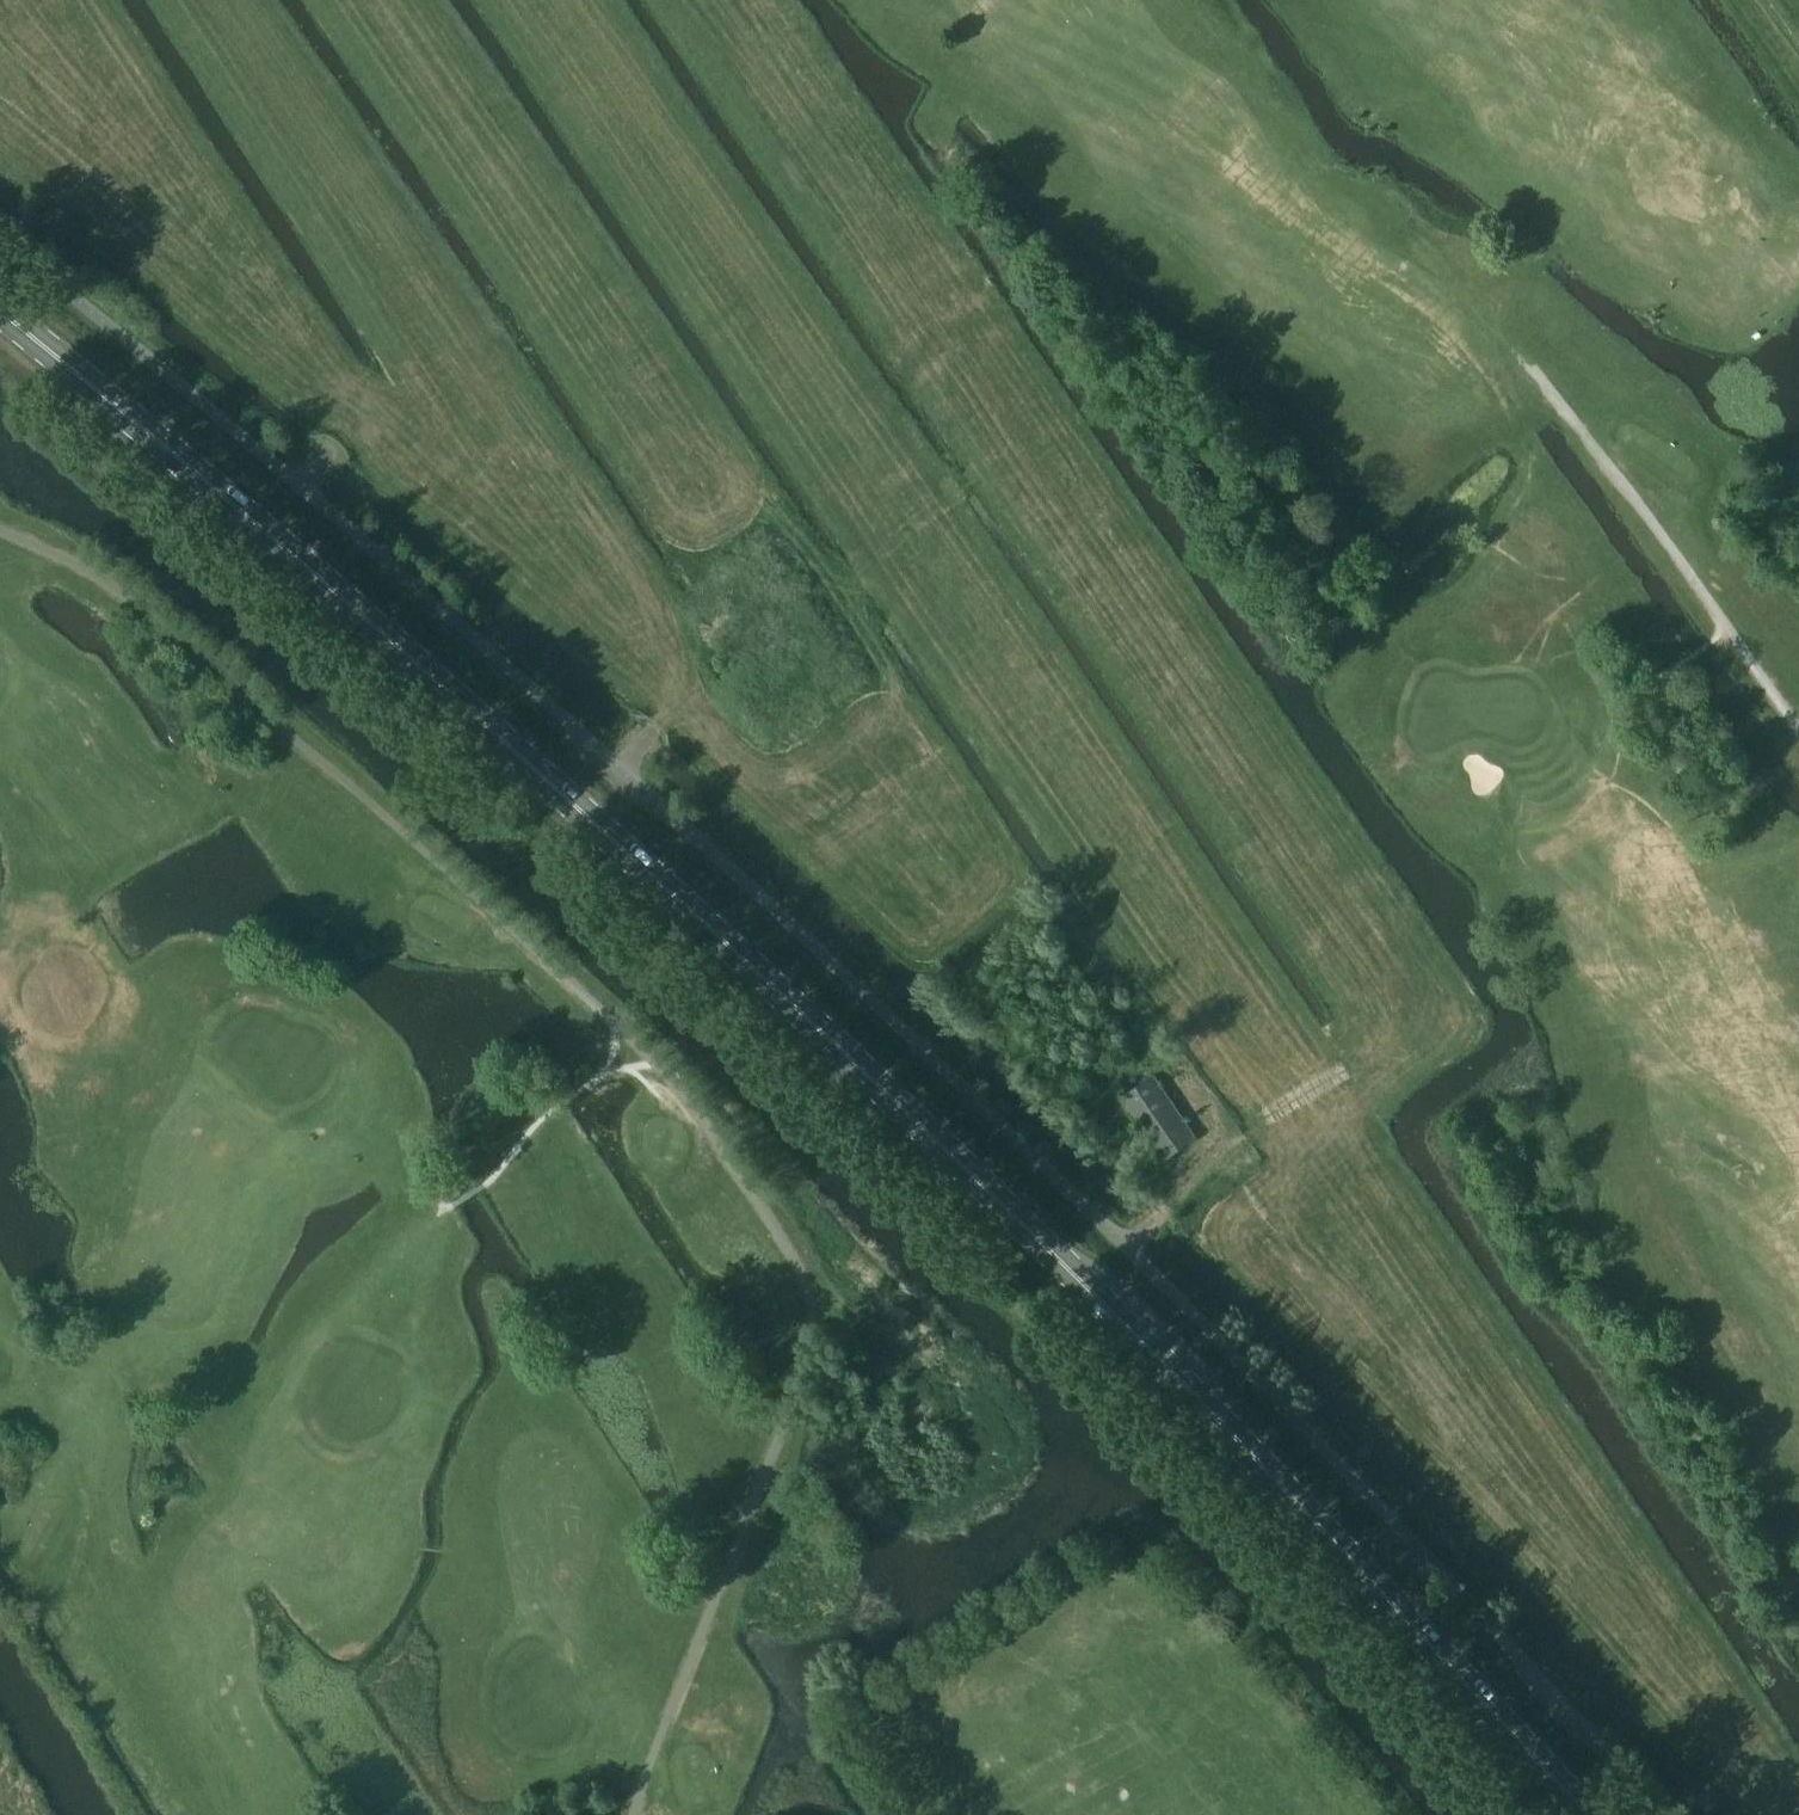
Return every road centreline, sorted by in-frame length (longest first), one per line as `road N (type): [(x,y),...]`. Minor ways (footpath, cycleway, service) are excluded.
road 1 (primary): [(1588,1814),(1287,1491),(935,1137),(435,679),(0,310)]
road 2 (track): [(676,1077),(656,1063),(607,1072),(559,1104),(488,1181),(441,1208),(392,1176),(372,1055),(348,1004),(309,976),(259,963),(211,980)]
road 3 (track): [(209,1814),(72,1483),(0,1339)]

